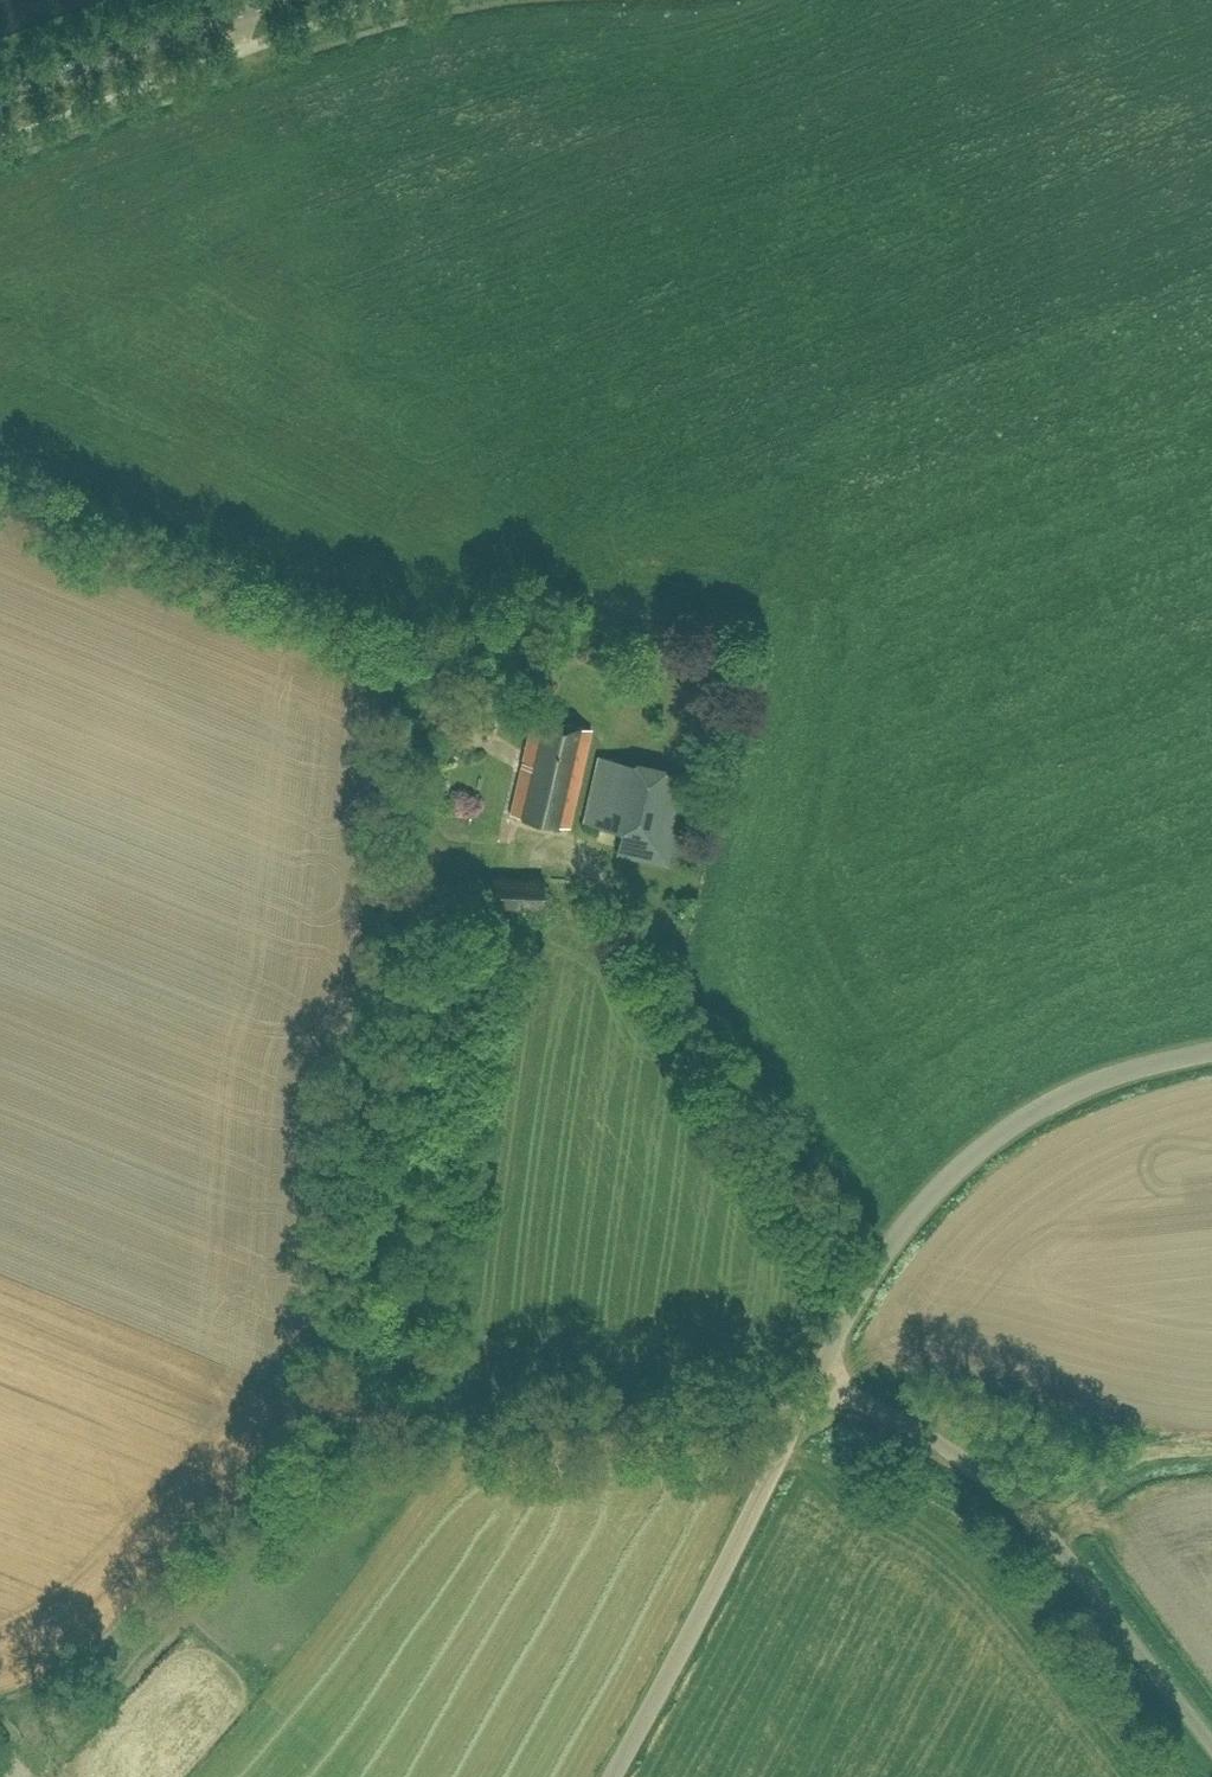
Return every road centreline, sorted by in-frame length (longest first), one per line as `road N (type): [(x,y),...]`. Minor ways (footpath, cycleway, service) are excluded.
road 1 (unclassified): [(813,1387),(859,1292),(911,1215),(961,1165),(1072,1093),(1143,1065),(1211,1051)]
road 2 (unclassified): [(1211,1737),(992,1480),(929,1437),(813,1387)]
road 3 (unclassified): [(612,1776),(813,1387)]
road 4 (tertiary): [(0,91),(264,0)]

